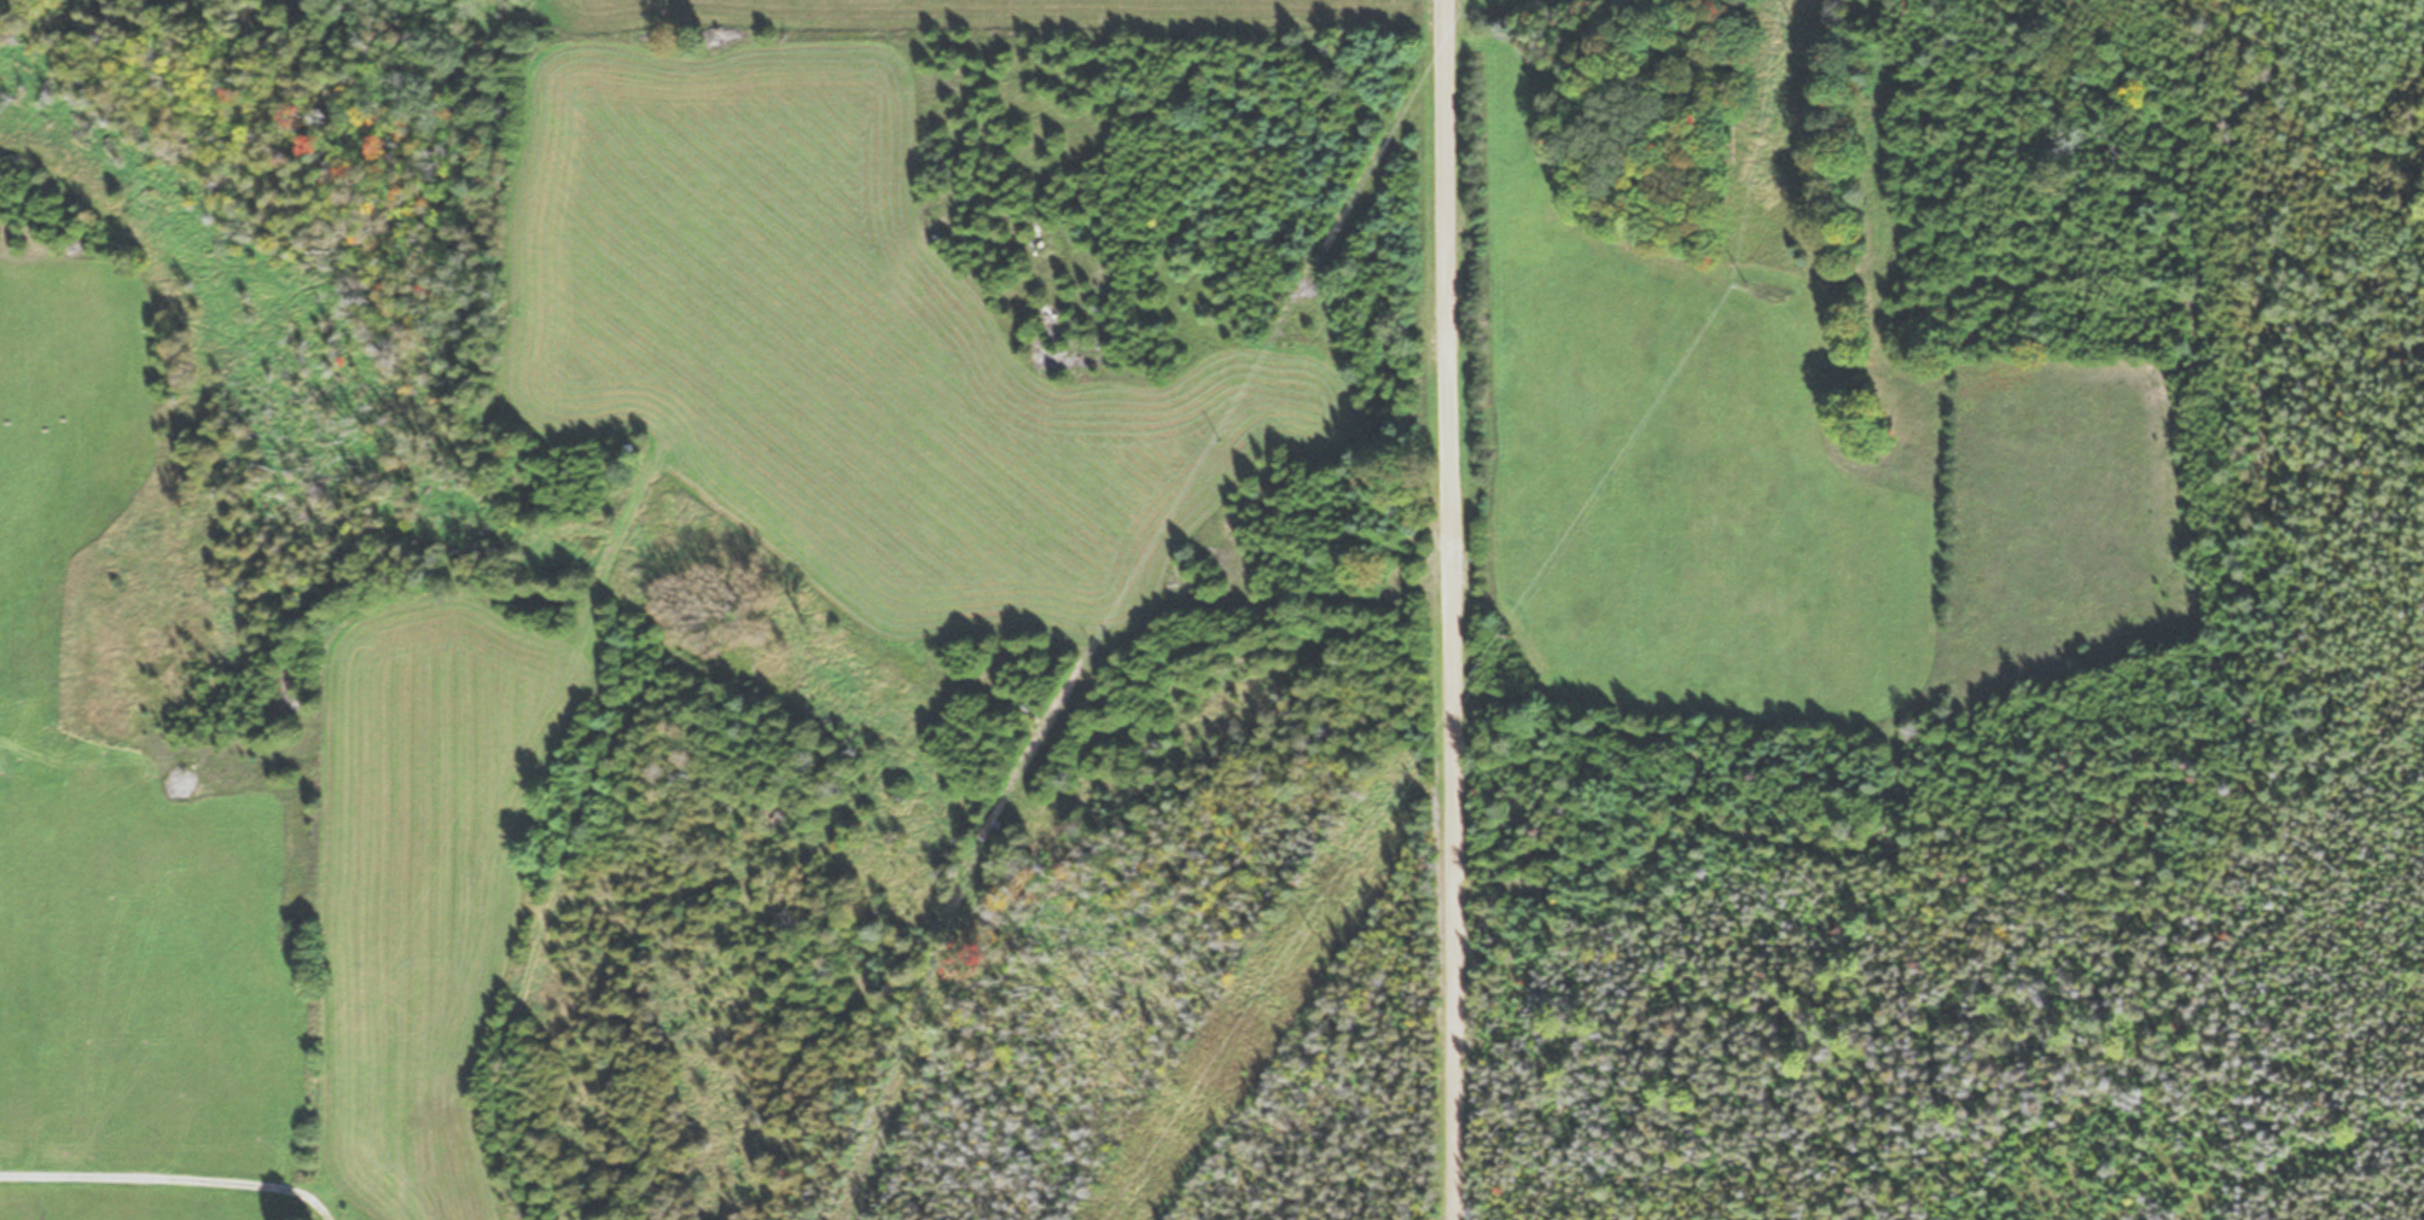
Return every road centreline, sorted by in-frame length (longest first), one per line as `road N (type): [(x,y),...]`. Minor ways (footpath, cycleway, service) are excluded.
road 1 (residential): [(1453,1219),(1444,0)]
road 2 (residential): [(0,1186),(267,1193),(295,1197),(328,1219)]

